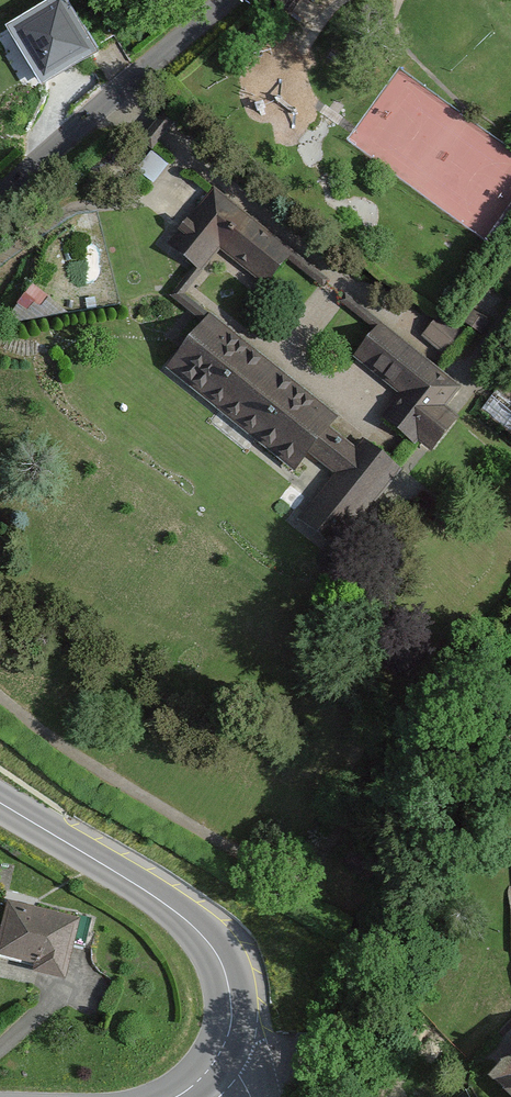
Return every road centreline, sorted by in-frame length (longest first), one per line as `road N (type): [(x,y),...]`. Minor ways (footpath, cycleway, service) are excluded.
road 1 (tertiary): [(221,1051),(232,1020),(226,978),(208,943),(159,899),(0,806)]
road 2 (residential): [(229,0),(0,208)]

